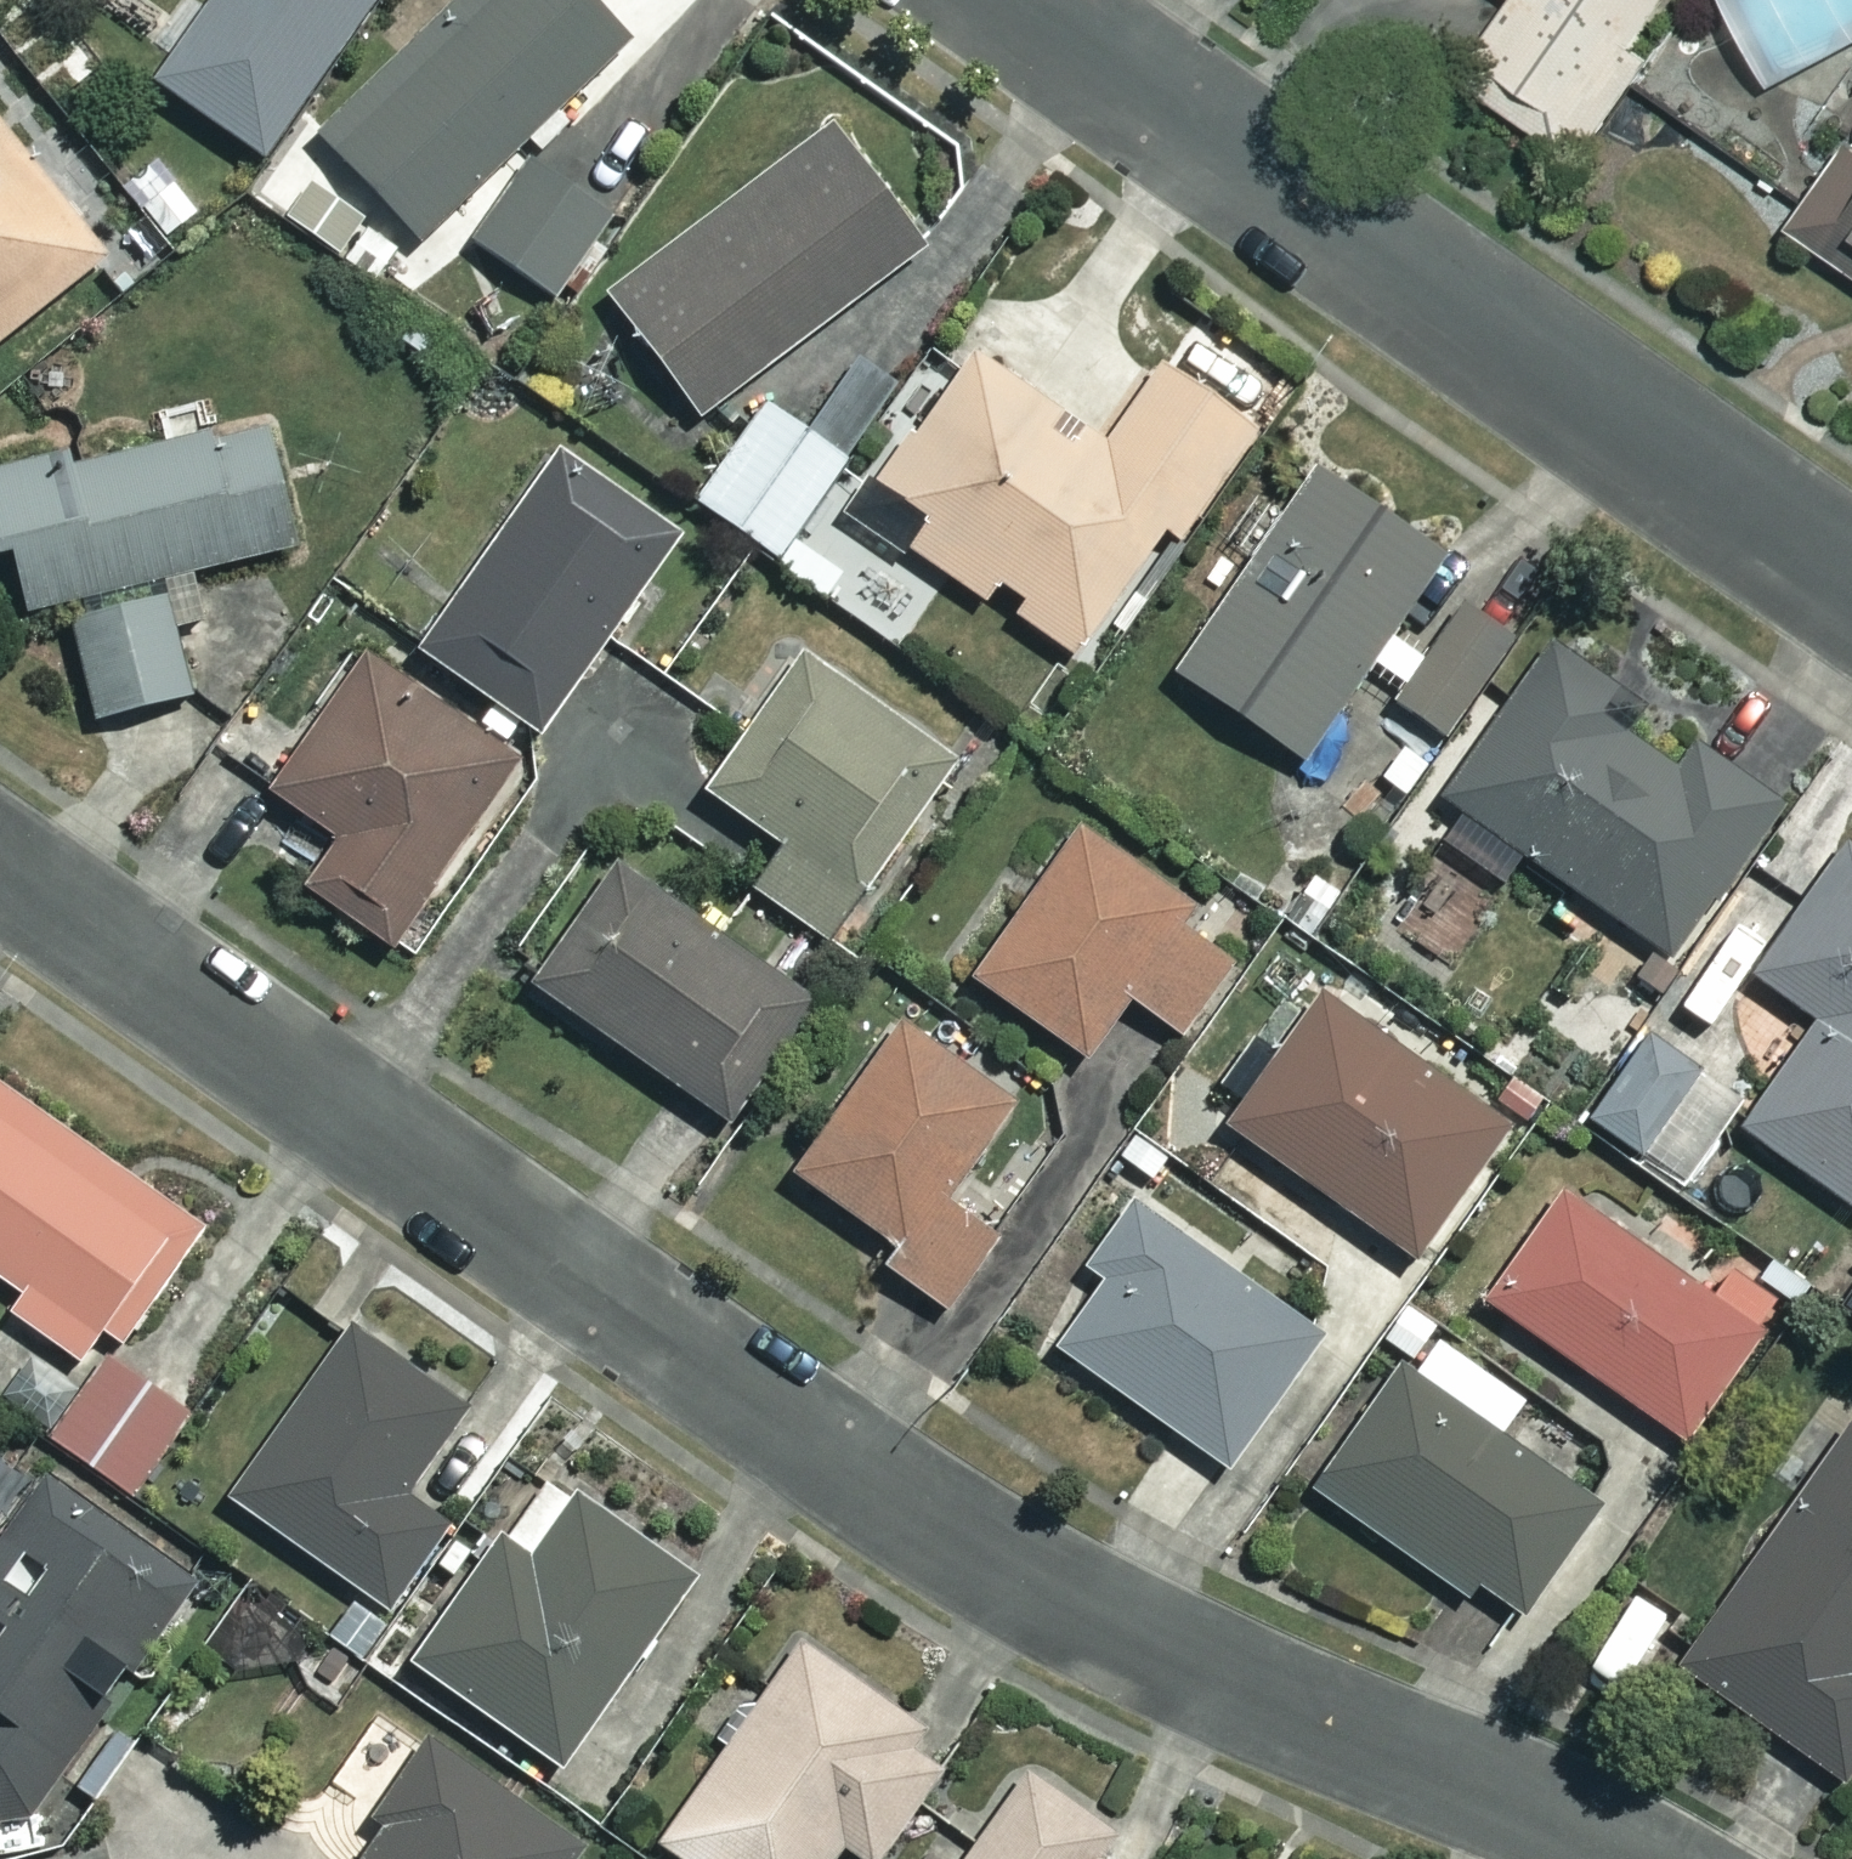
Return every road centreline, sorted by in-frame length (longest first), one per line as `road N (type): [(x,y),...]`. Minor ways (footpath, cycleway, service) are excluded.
road 1 (residential): [(1626,1858),(1200,1670),(949,1537),(0,867)]
road 2 (residential): [(1019,0),(1851,586)]

